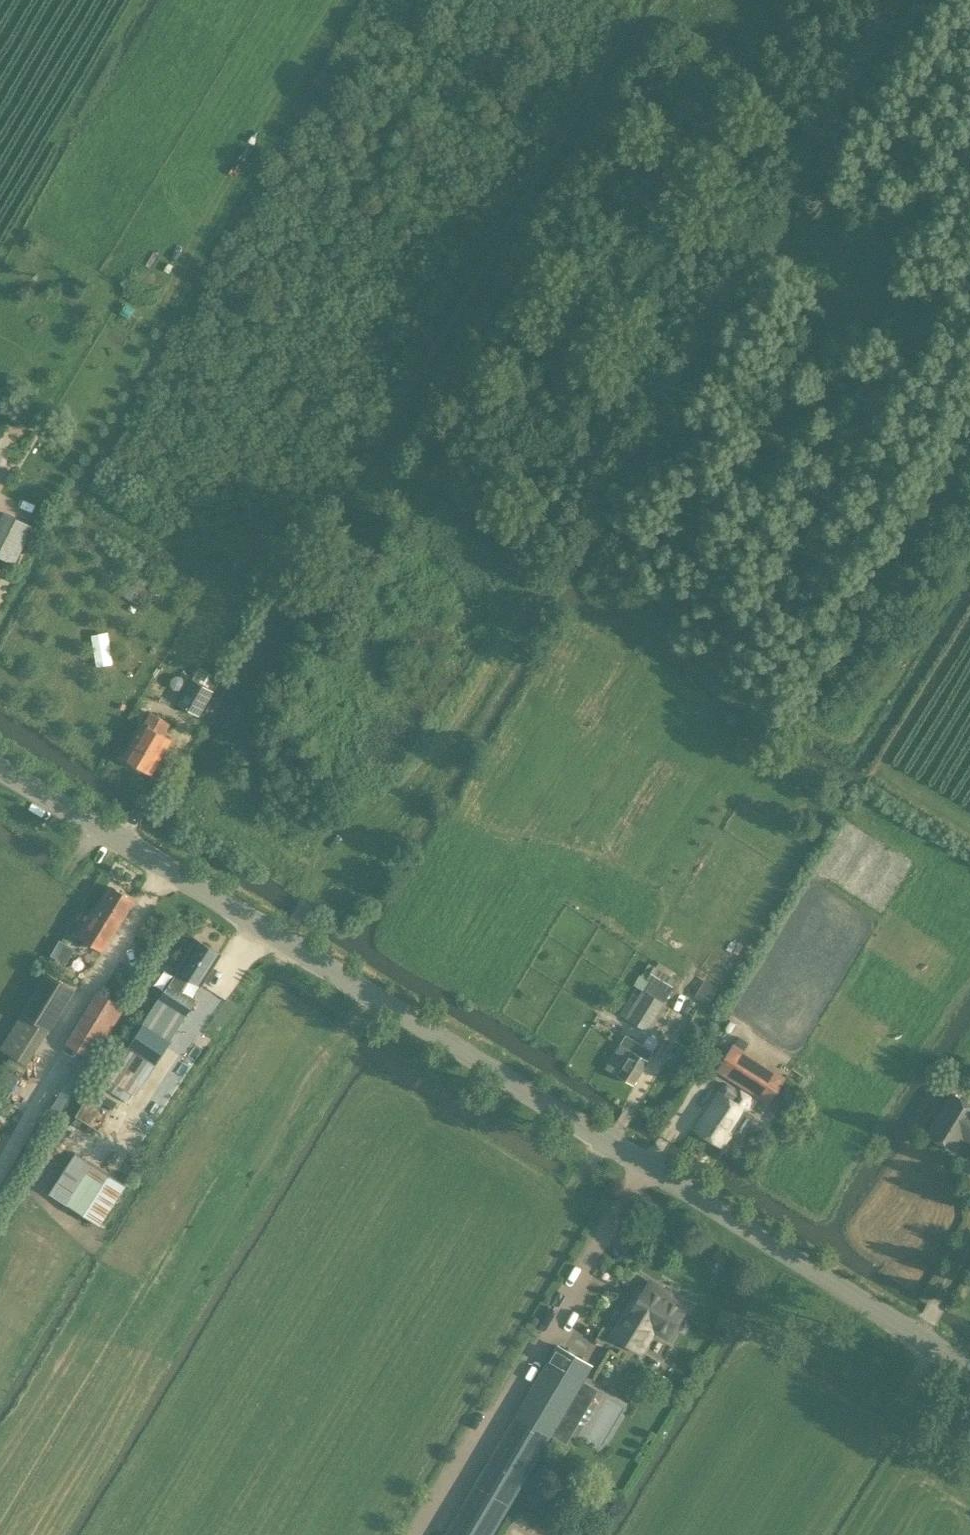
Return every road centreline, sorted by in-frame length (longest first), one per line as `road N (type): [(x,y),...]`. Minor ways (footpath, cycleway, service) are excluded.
road 1 (tertiary): [(969,1367),(0,767)]
road 2 (track): [(284,942),(347,837),(447,744),(899,0)]
road 3 (track): [(320,882),(222,819),(211,788),(339,540),(669,0)]
road 4 (track): [(969,553),(866,728),(837,739),(624,608),(575,536)]
road 5 (track): [(537,597),(506,540),(388,462)]

